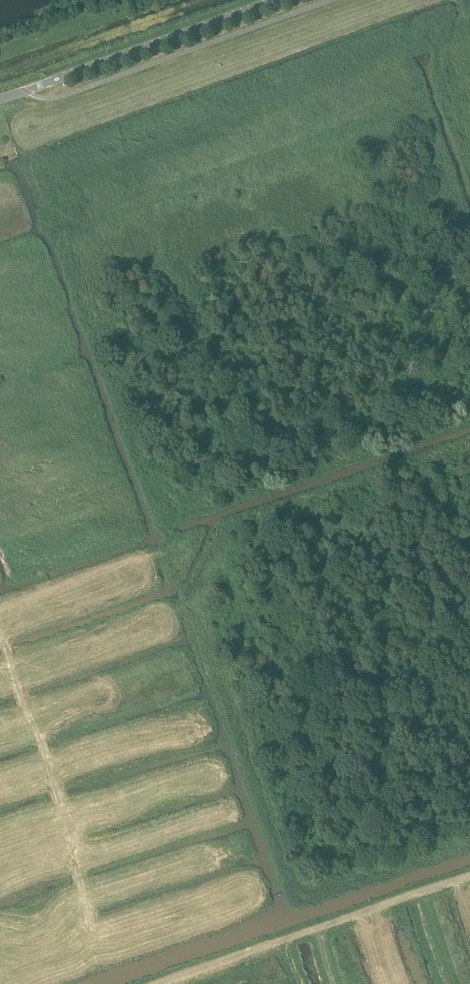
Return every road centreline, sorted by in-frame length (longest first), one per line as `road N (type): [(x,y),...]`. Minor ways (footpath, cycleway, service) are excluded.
road 1 (track): [(160,983),(469,876)]
road 2 (tertiary): [(277,0),(0,100)]
road 3 (track): [(0,607),(172,550)]

